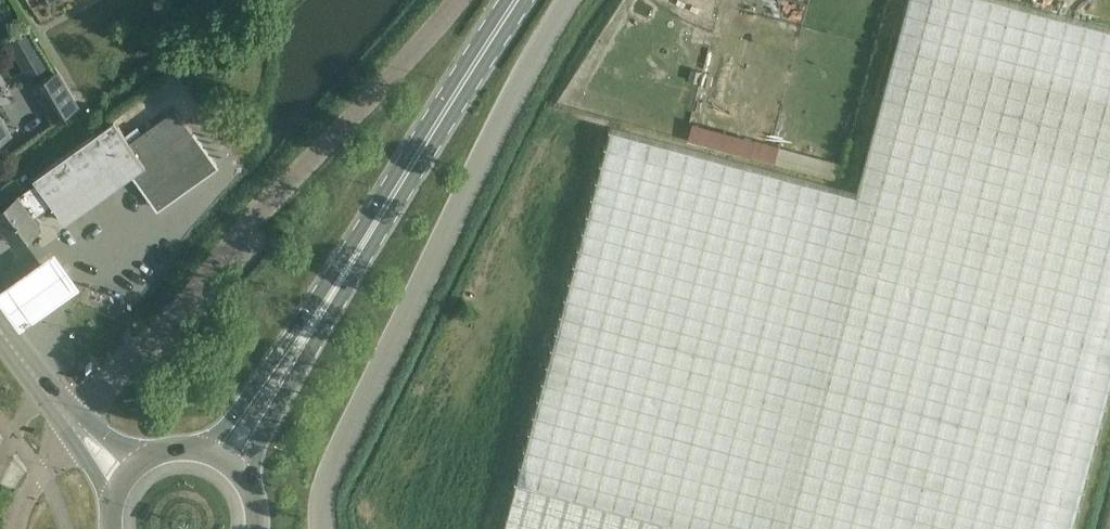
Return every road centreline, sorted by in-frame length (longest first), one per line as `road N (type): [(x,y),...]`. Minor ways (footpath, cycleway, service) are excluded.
road 1 (unclassified): [(324,528),(333,464),(536,62),(576,0)]
road 2 (unclassified): [(71,425),(120,360),(164,330),(245,228),(461,0)]
road 3 (primary): [(313,321),(531,0)]
road 4 (primary): [(313,321),(278,353),(205,452)]
road 5 (primary): [(240,473),(300,370),(313,321)]

